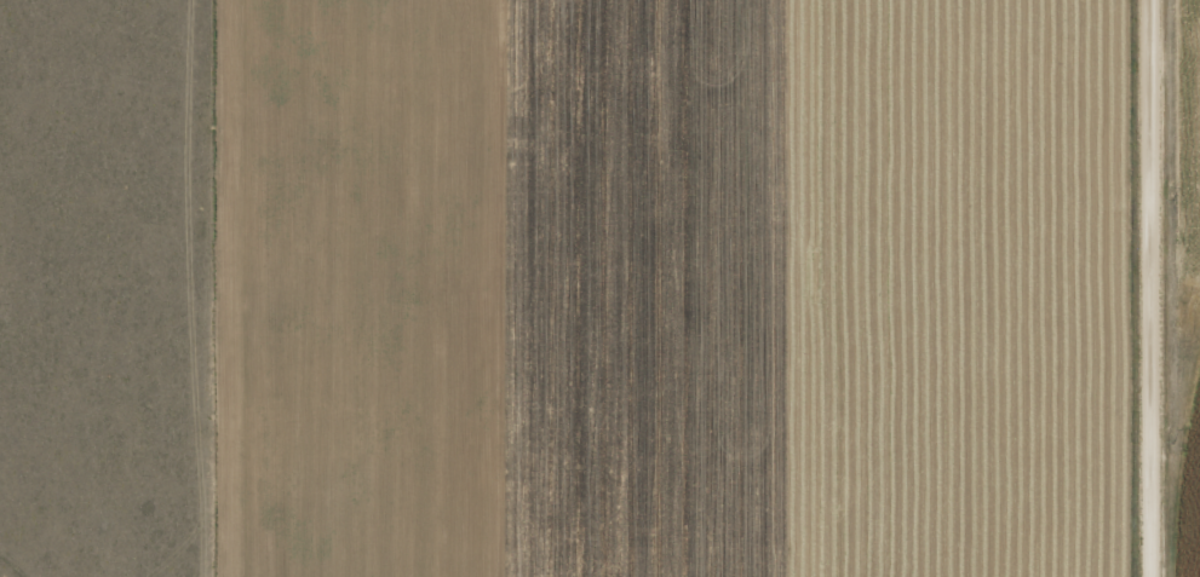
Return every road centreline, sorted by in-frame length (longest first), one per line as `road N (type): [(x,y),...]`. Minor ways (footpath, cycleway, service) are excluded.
road 1 (residential): [(1157,576),(1156,0)]

